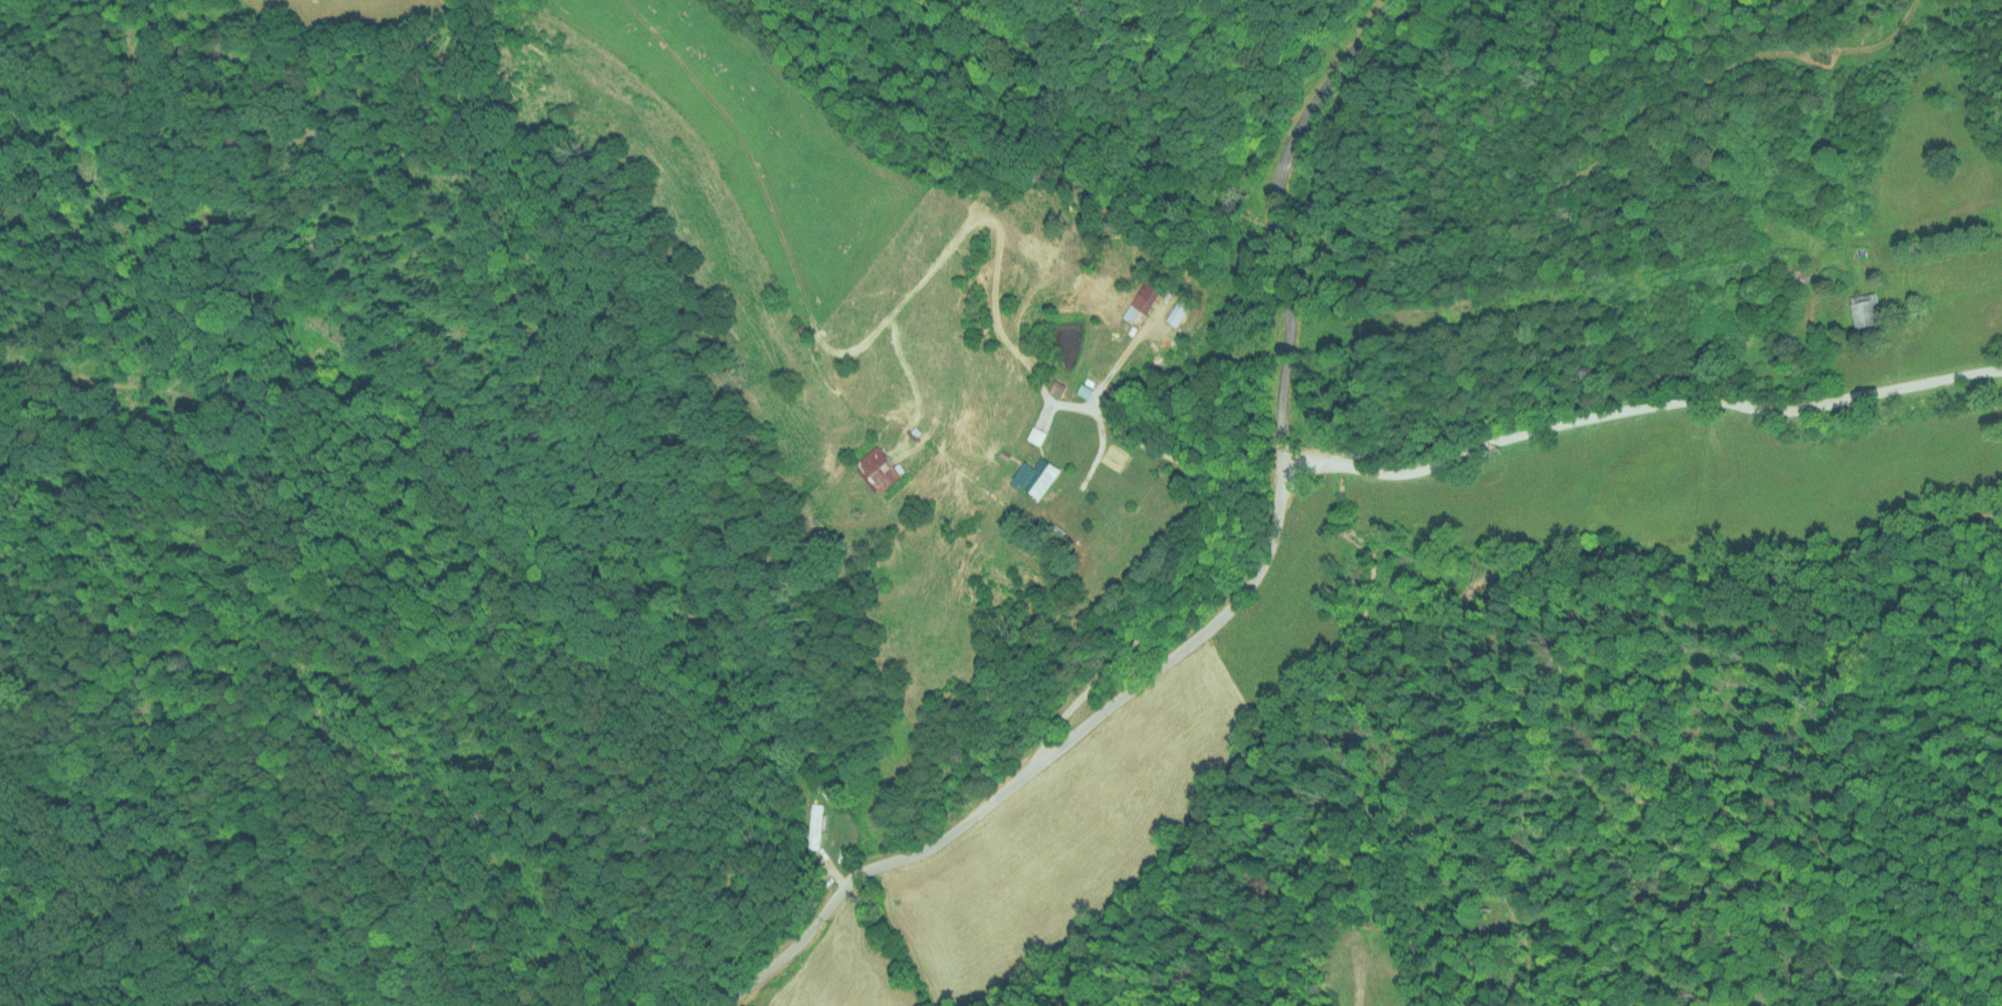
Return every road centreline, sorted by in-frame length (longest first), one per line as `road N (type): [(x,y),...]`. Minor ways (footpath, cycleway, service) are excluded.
road 1 (tertiary): [(723,1005),(840,894),(939,839),(1247,590),(1271,541),(1281,459)]
road 2 (residential): [(1281,459),(1396,469),(1679,402),(1796,407),(2001,369)]
road 3 (tertiary): [(1281,459),(1282,184),(1308,121),(1397,0)]

